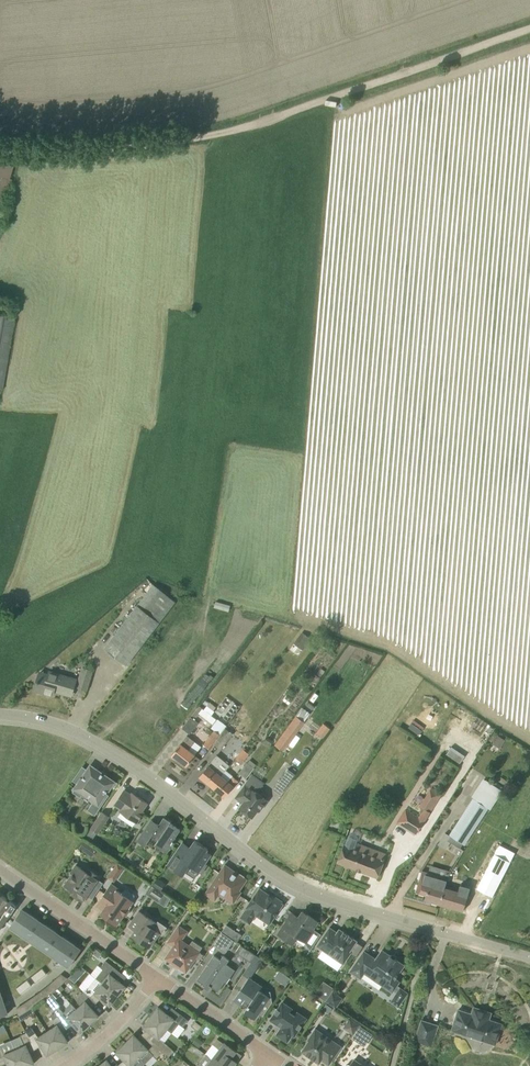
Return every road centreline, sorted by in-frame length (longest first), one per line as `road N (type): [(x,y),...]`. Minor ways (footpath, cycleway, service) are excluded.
road 1 (unclassified): [(0,714),(66,728),(109,751),(303,889),(529,958)]
road 2 (track): [(529,30),(171,145),(0,145)]
road 3 (residential): [(158,978),(0,870)]
road 4 (residential): [(267,1052),(158,978)]
road 5 (residential): [(66,1065),(158,978)]

